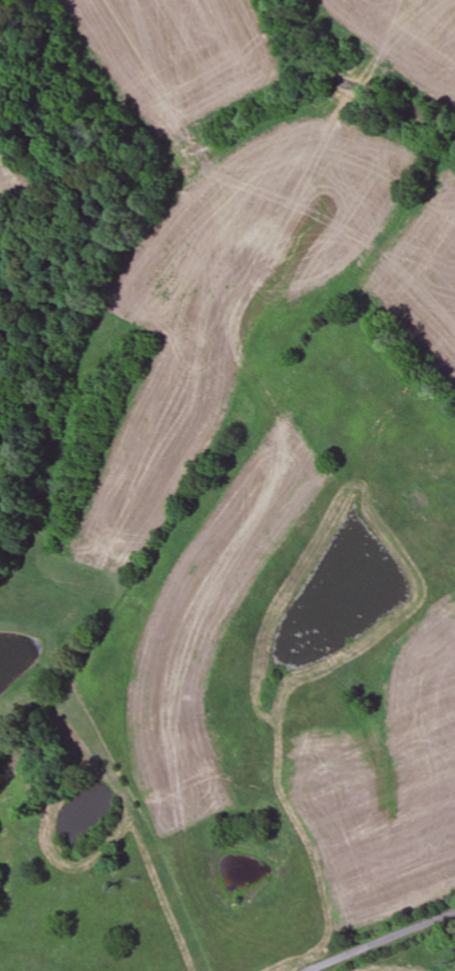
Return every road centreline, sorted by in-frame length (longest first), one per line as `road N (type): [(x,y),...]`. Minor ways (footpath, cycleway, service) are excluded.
road 1 (residential): [(315,970),(454,916)]

